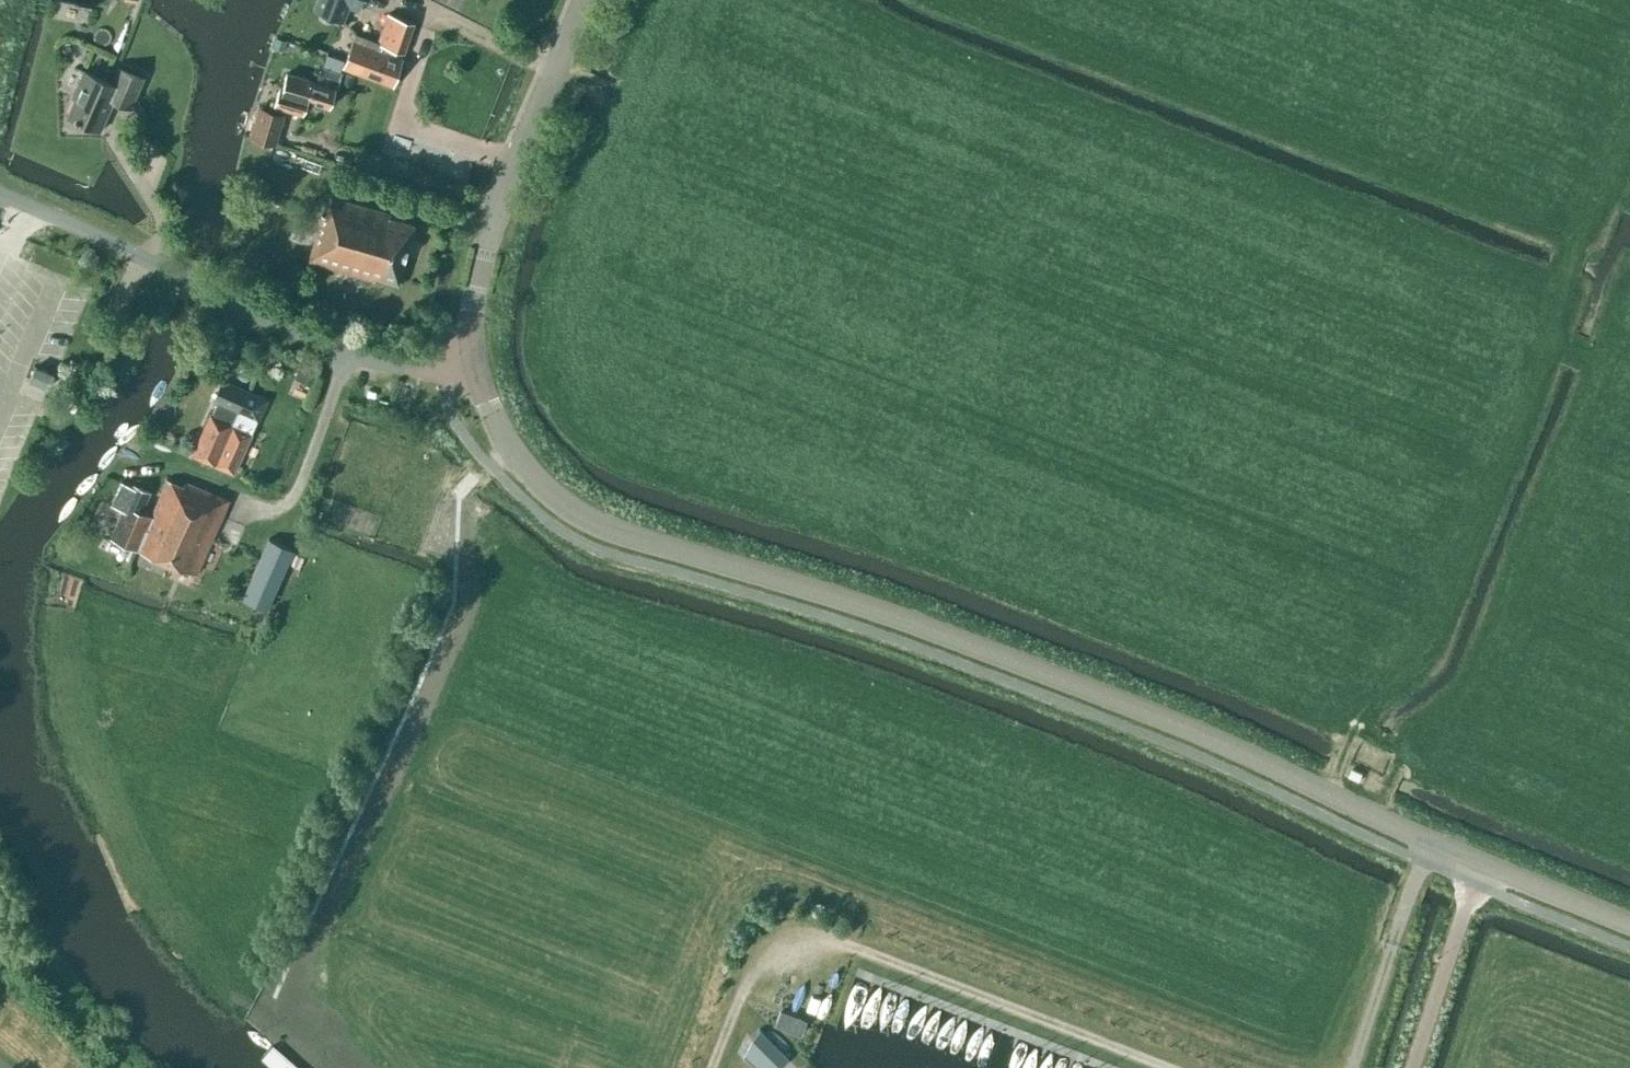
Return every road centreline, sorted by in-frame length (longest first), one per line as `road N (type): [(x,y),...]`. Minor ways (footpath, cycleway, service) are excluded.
road 1 (tertiary): [(1629,917),(1175,723),(880,613),(606,525),(545,487),(500,435),(468,355)]
road 2 (unclassified): [(468,355),(426,371),(0,197)]
road 3 (tertiary): [(468,355),(508,176),(583,0)]

